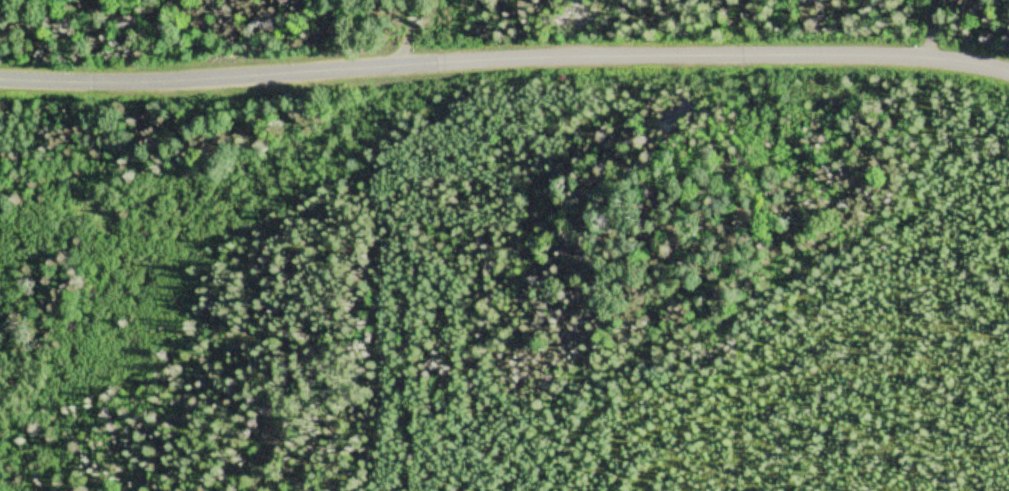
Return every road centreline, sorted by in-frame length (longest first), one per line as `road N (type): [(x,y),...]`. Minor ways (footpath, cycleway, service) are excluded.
road 1 (residential): [(712,62),(352,66)]
road 2 (residential): [(352,66),(154,84),(0,77)]
road 3 (residential): [(1008,70),(894,60),(712,62)]

